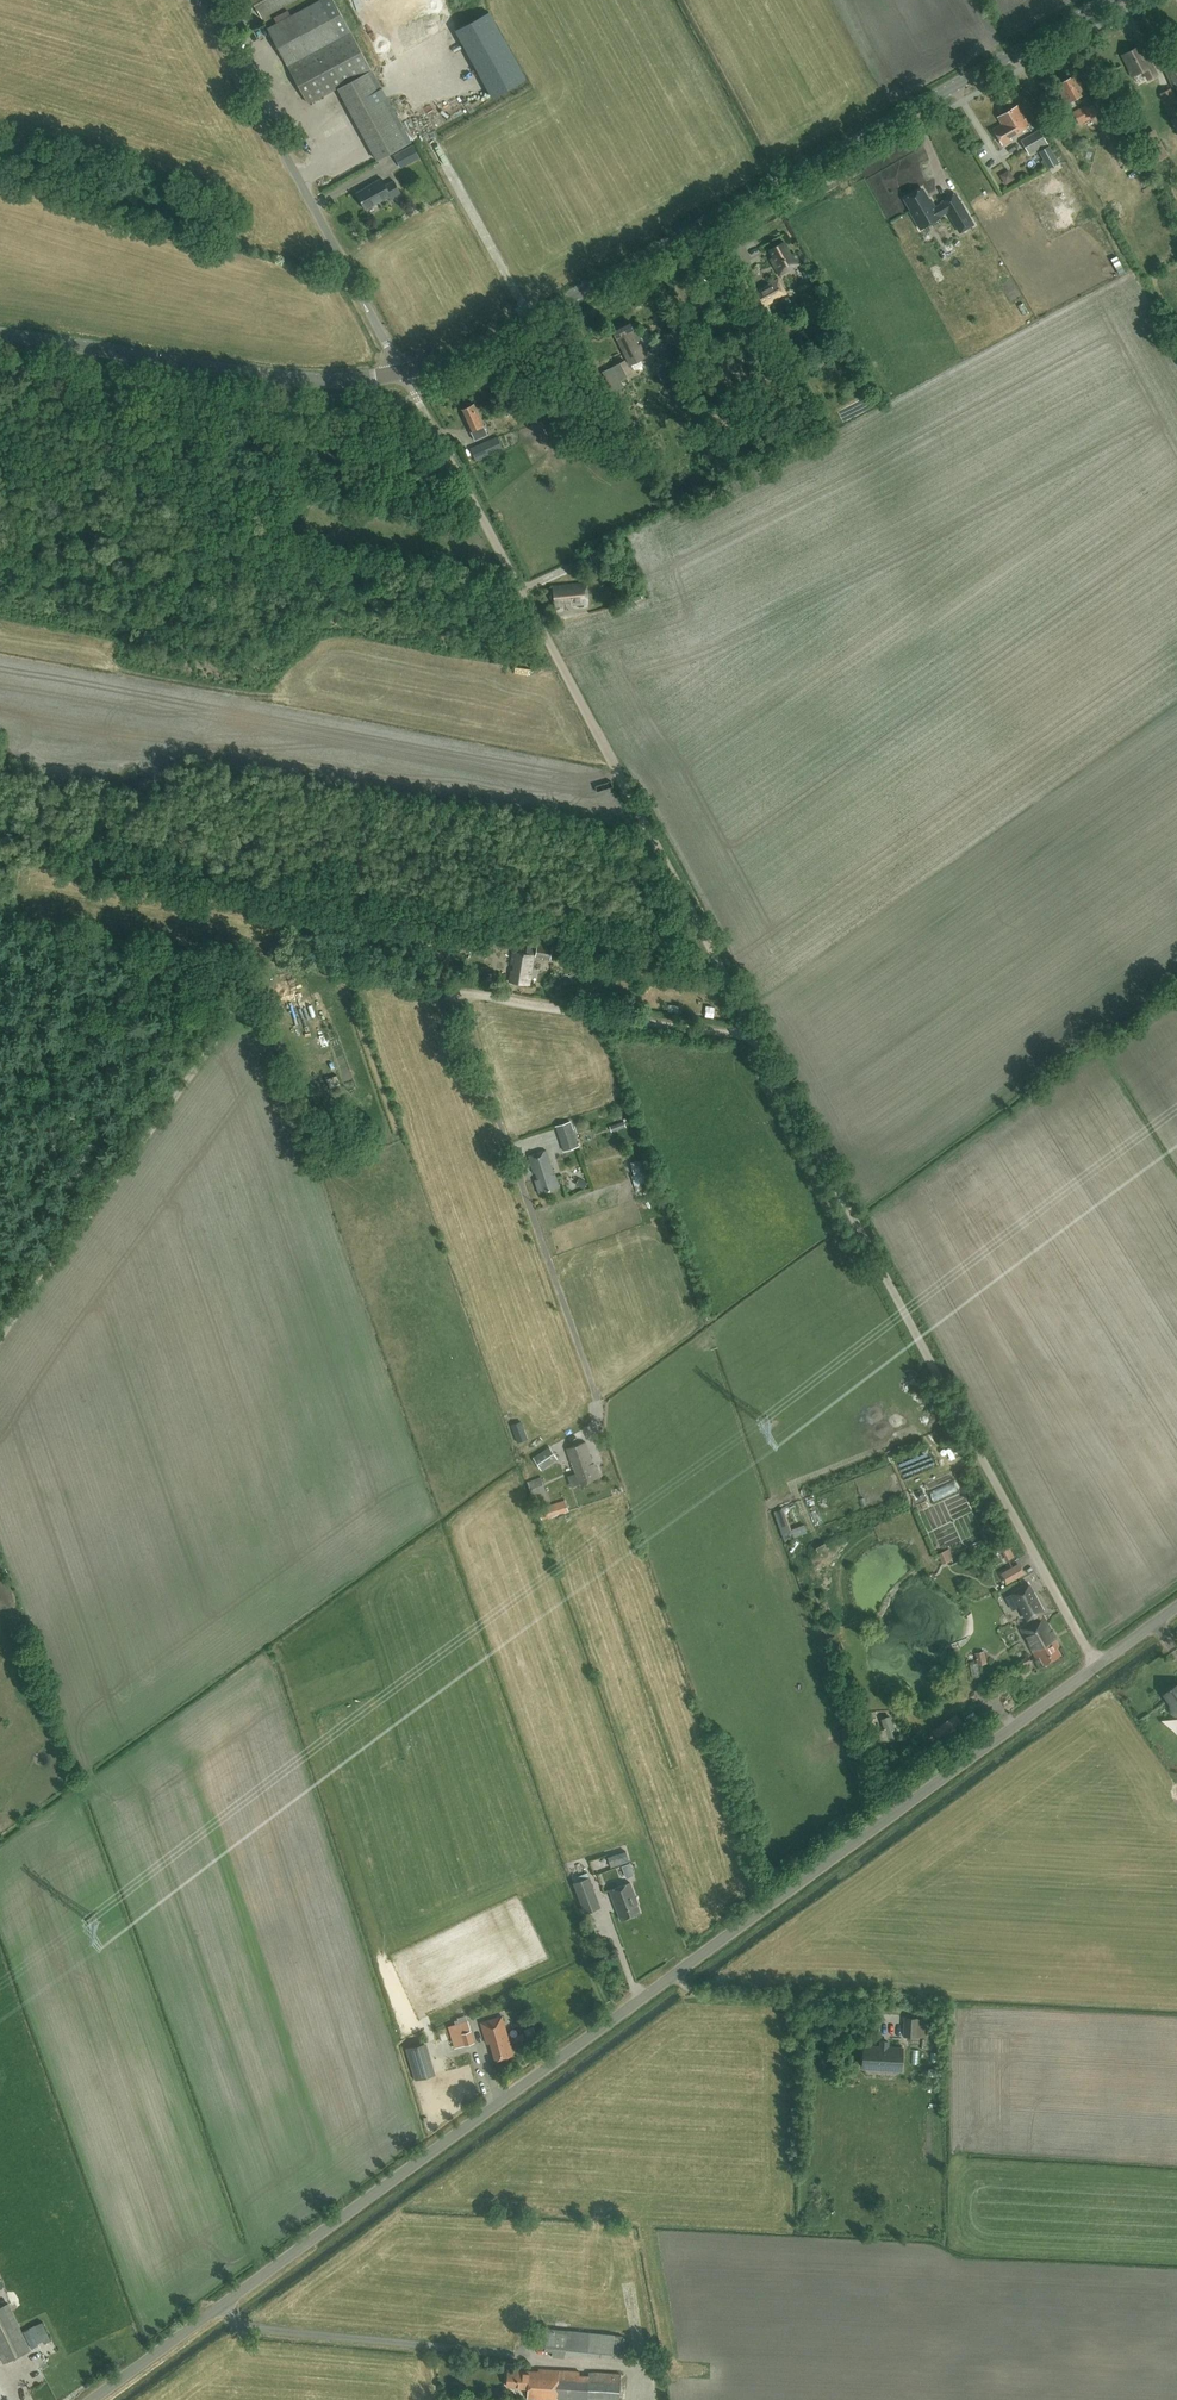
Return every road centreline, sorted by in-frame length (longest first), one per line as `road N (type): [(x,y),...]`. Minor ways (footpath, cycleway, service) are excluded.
road 1 (unclassified): [(91,2399),(1096,1664)]
road 2 (secondary): [(401,372),(506,332),(1110,0)]
road 3 (unclassified): [(754,1035),(467,992),(459,997),(597,1406),(590,1431)]
road 4 (unclassified): [(415,395),(754,1035)]
road 5 (unclassified): [(754,1035),(1096,1664)]
road 6 (track): [(288,964),(258,979),(0,1330)]
road 7 (unclassified): [(401,372),(204,0)]
road 8 (secondary): [(401,372),(294,380),(0,334)]
road 9 (track): [(467,992),(288,964)]

